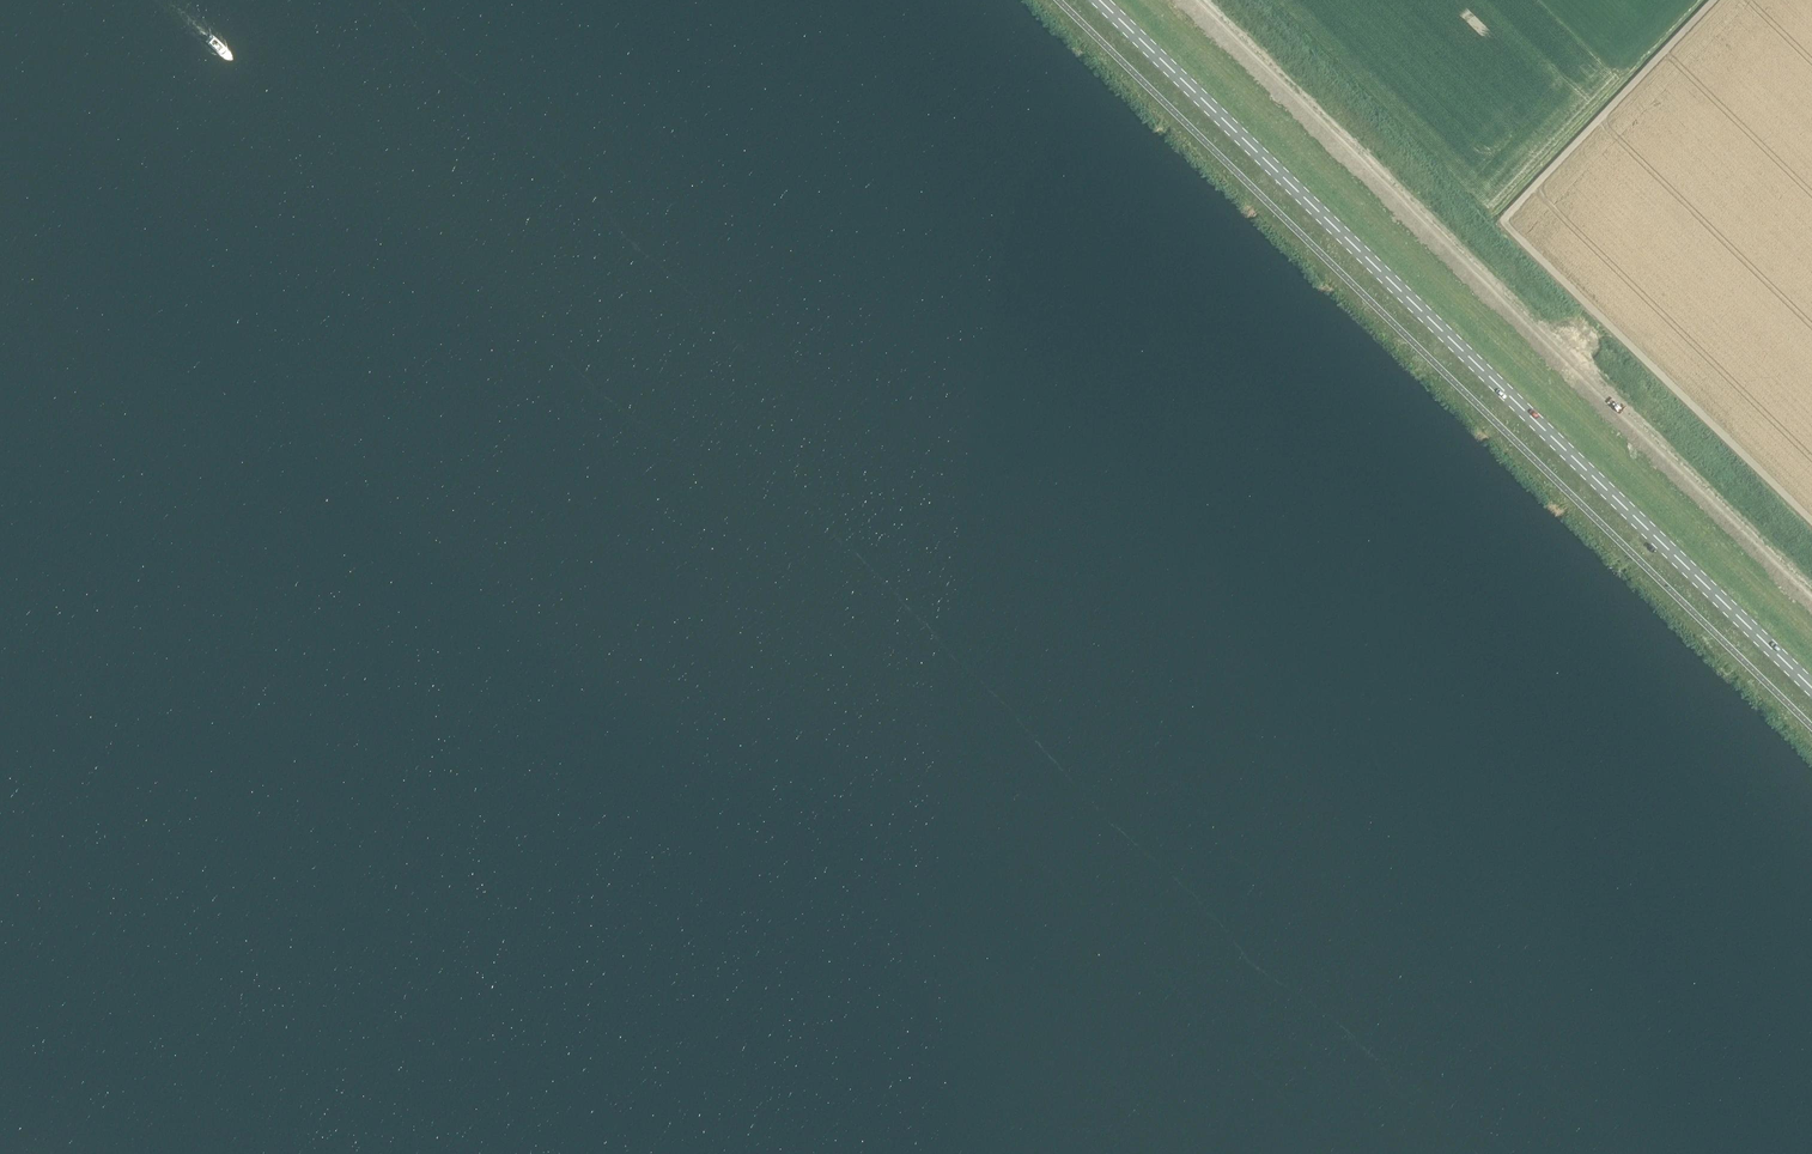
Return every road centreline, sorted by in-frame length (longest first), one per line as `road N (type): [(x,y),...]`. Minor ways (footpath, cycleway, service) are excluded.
road 1 (secondary): [(1811,686),(1100,0)]

